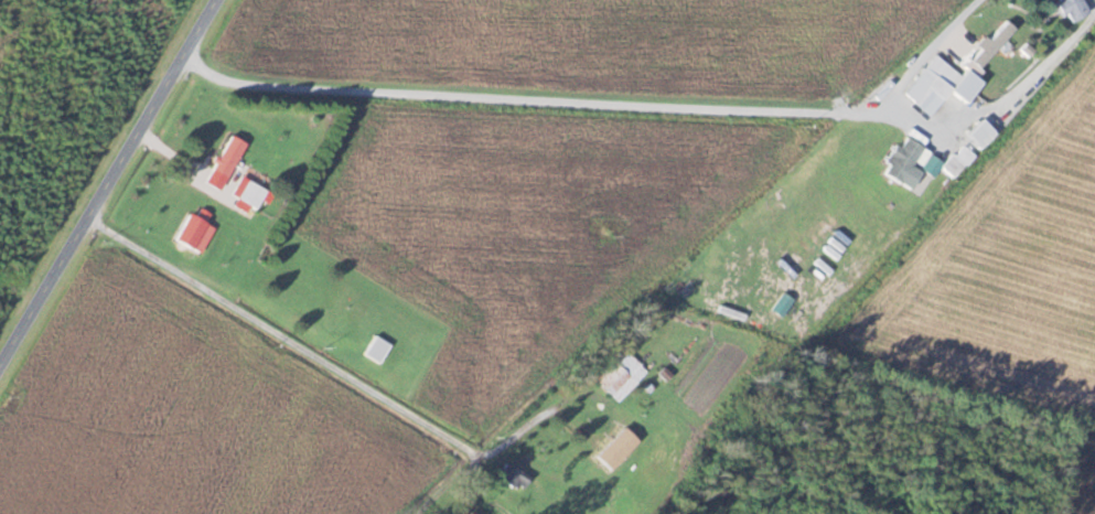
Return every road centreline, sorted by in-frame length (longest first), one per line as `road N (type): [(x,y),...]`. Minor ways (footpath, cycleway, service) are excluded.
road 1 (residential): [(168,77),(931,115)]
road 2 (residential): [(89,211),(471,448)]
road 3 (residential): [(0,369),(215,0)]

